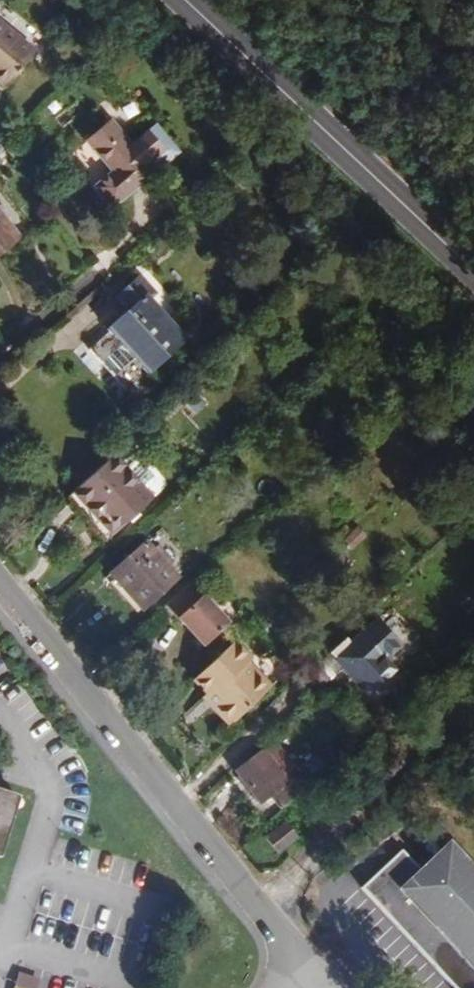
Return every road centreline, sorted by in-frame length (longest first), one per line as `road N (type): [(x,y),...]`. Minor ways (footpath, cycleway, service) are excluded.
road 1 (residential): [(0,589),(321,987)]
road 2 (primary): [(185,0),(473,273)]

